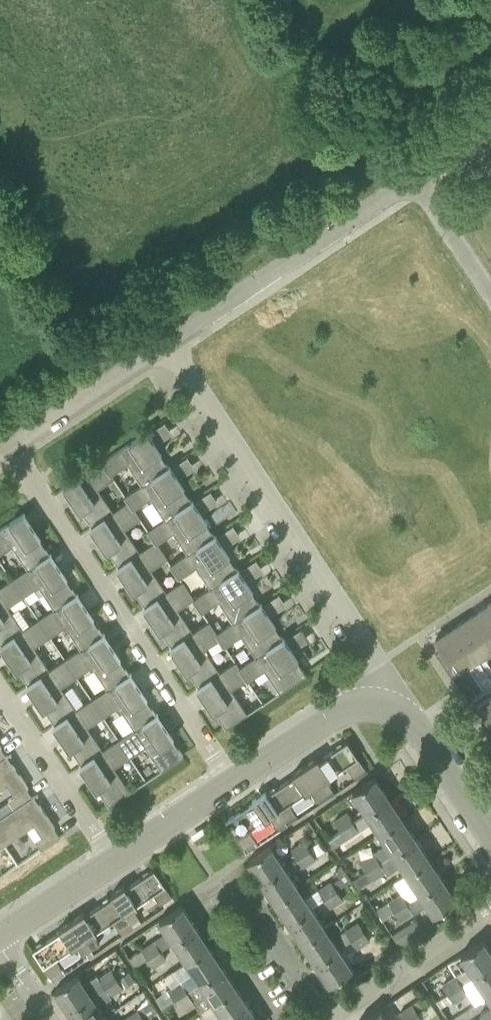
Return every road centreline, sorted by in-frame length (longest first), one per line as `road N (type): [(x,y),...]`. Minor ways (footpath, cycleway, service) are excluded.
road 1 (residential): [(394,703),(168,342)]
road 2 (residential): [(233,783),(10,447)]
road 3 (residential): [(168,342),(417,176)]
road 4 (residential): [(118,861),(0,685)]
road 5 (residential): [(331,1019),(490,909)]
road 6 (residential): [(10,447),(168,342)]
road 7 (residential): [(233,783),(342,708),(394,703)]
road 8 (residential): [(330,1019),(232,873)]
road 9 (residential): [(490,836),(418,718),(394,703)]
road 10 (residential): [(0,938),(118,861)]
road 11 (residential): [(118,861),(233,783)]
road 12 (residential): [(490,290),(417,176)]

